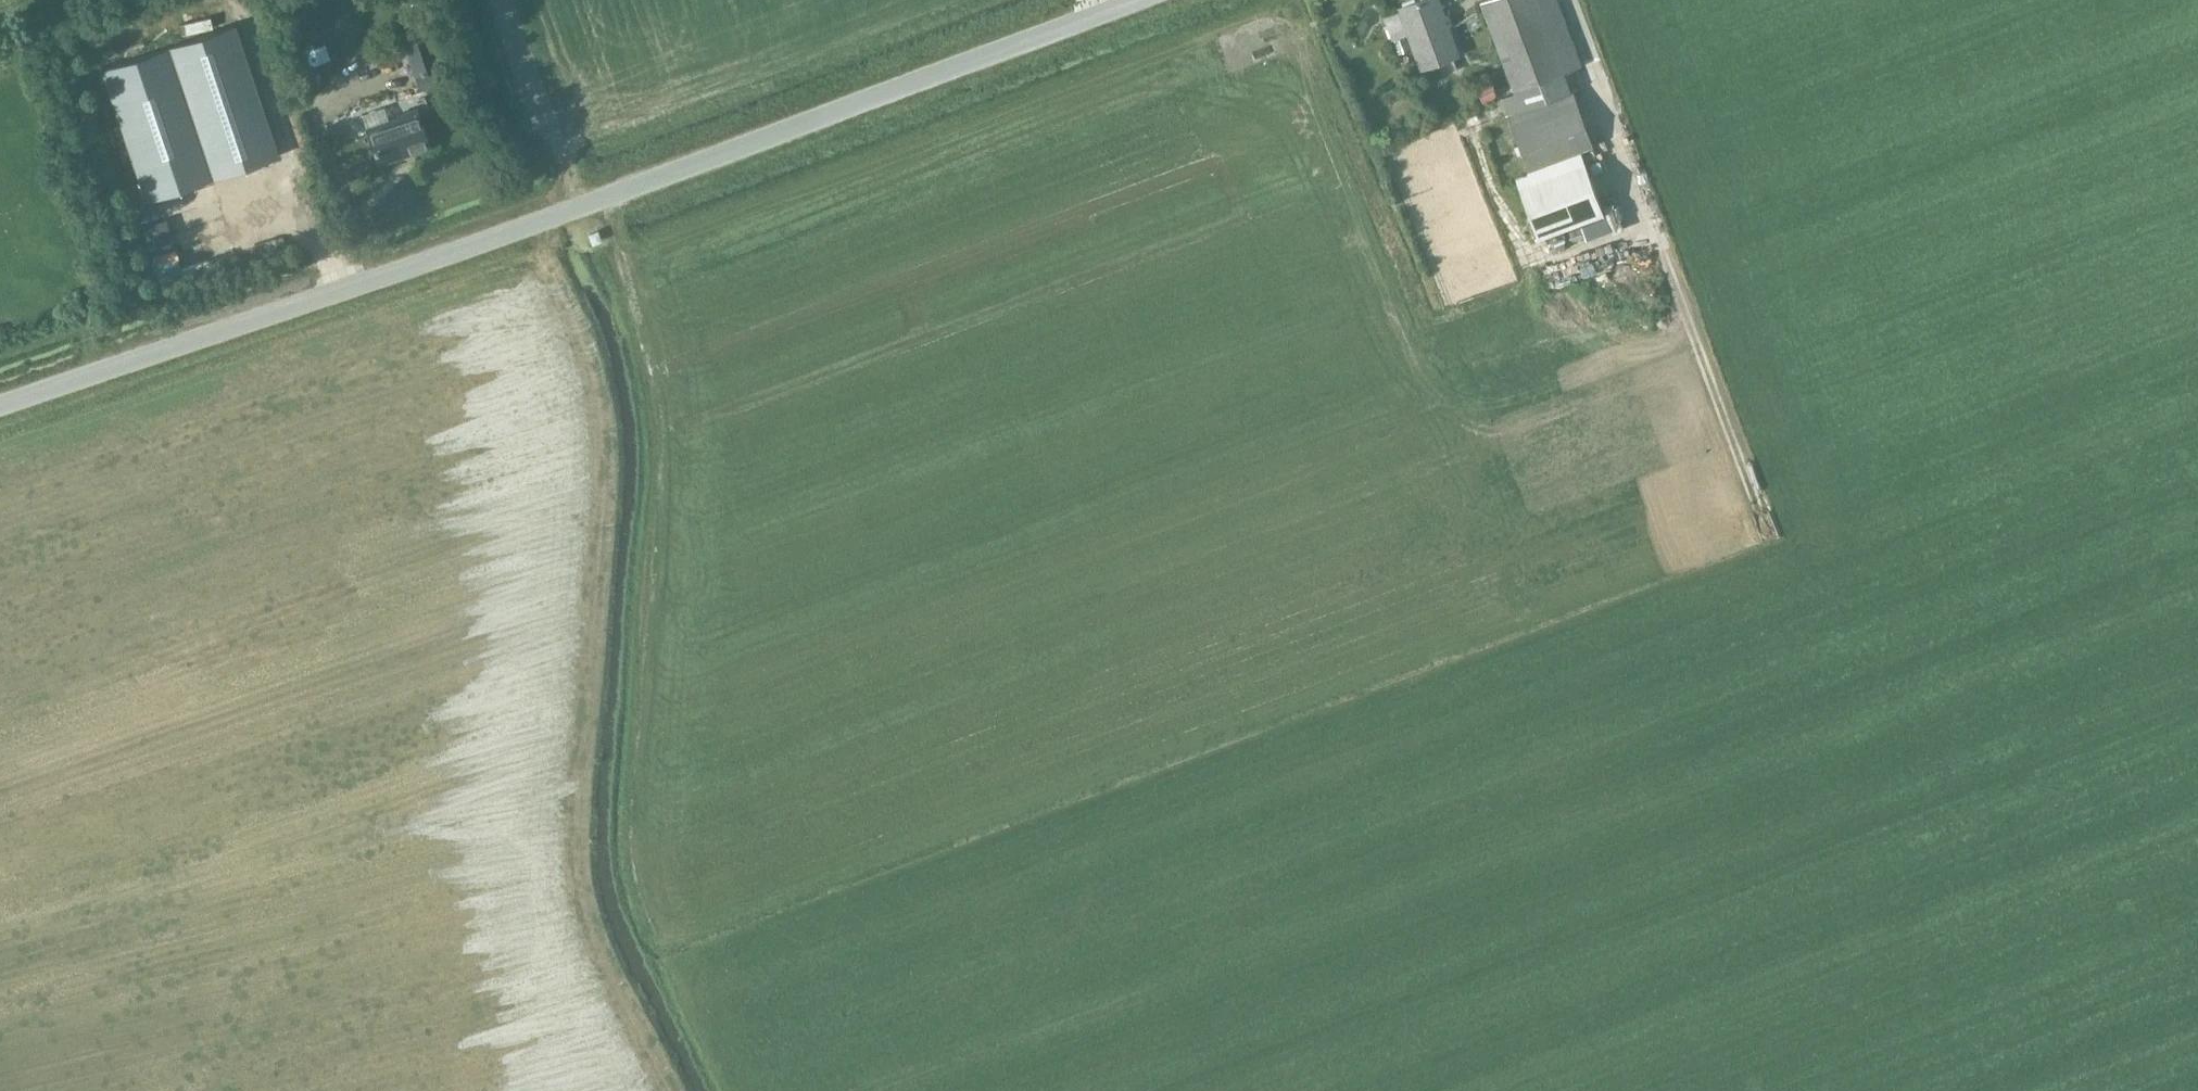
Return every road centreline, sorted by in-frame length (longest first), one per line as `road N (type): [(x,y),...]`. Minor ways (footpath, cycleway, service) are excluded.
road 1 (unclassified): [(0,410),(650,182),(1134,0)]

